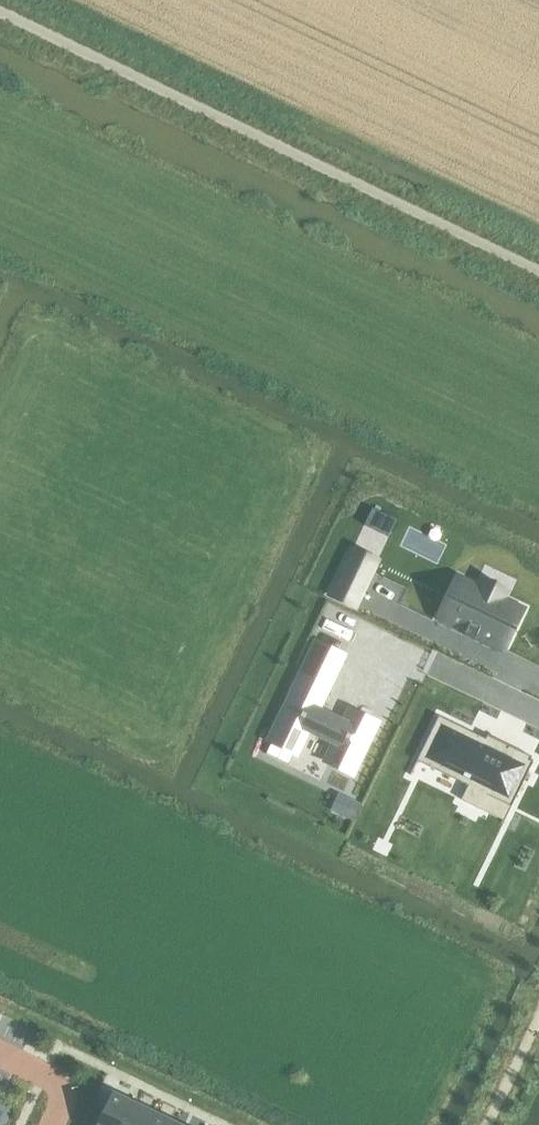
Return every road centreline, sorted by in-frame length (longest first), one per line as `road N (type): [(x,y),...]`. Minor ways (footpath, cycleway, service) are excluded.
road 1 (track): [(0,14),(538,274)]

